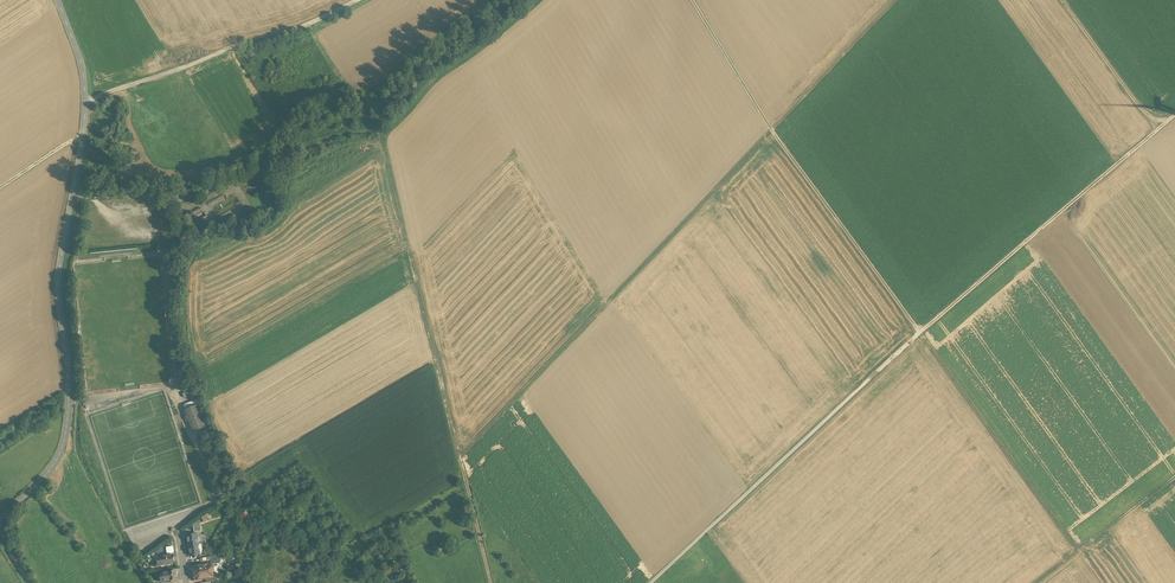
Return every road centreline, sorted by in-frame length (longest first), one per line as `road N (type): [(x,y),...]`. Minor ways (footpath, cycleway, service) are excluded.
road 1 (track): [(651,582),(895,355),(1170,120)]
road 2 (track): [(692,0),(772,130),(1078,552)]
road 3 (tertiary): [(58,0),(82,64),(83,134),(59,275),(70,375),(65,441),(2,525),(30,582)]
road 4 (track): [(265,160),(339,135),(381,134),(490,582)]
road 5 (track): [(772,130),(460,457)]
road 6 (track): [(359,0),(85,102)]
road 7 (track): [(381,134),(543,0)]
road 8 (track): [(772,130),(895,0)]
road 9 (track): [(1078,552),(1174,478)]

